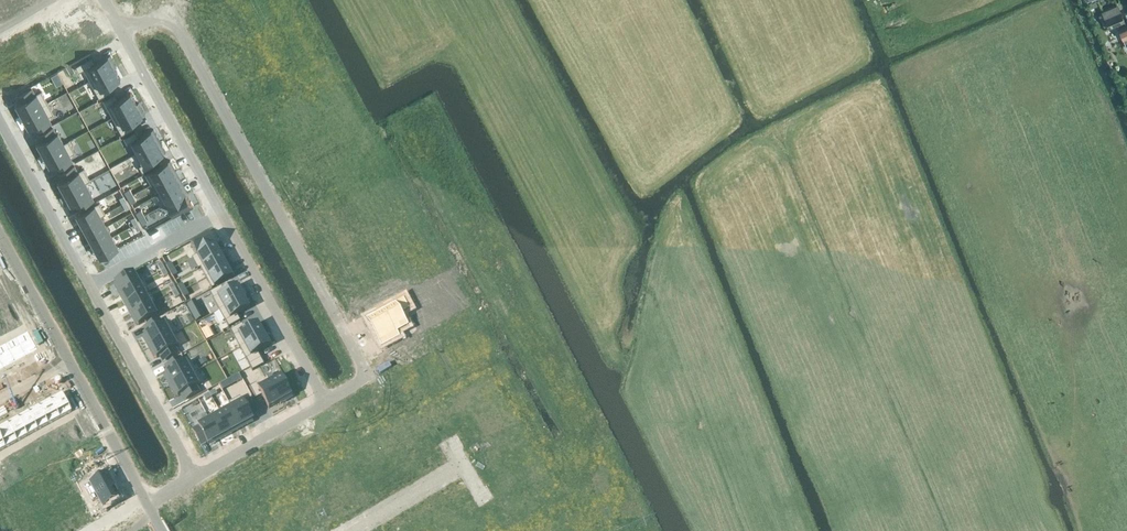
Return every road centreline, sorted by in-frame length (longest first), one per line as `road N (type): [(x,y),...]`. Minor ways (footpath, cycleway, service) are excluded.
road 1 (residential): [(325,401),(369,377),(166,12),(123,34)]
road 2 (residential): [(90,287),(196,477)]
road 3 (residential): [(222,214),(325,401)]
road 4 (residential): [(123,34),(222,214)]
road 5 (residential): [(0,124),(90,287)]
road 6 (unclassified): [(143,500),(68,363)]
road 7 (residential): [(222,214),(90,287)]
road 8 (residential): [(196,477),(325,401)]
road 9 (unclassified): [(68,363),(0,240)]
road 10 (unclassified): [(353,530),(463,466)]

